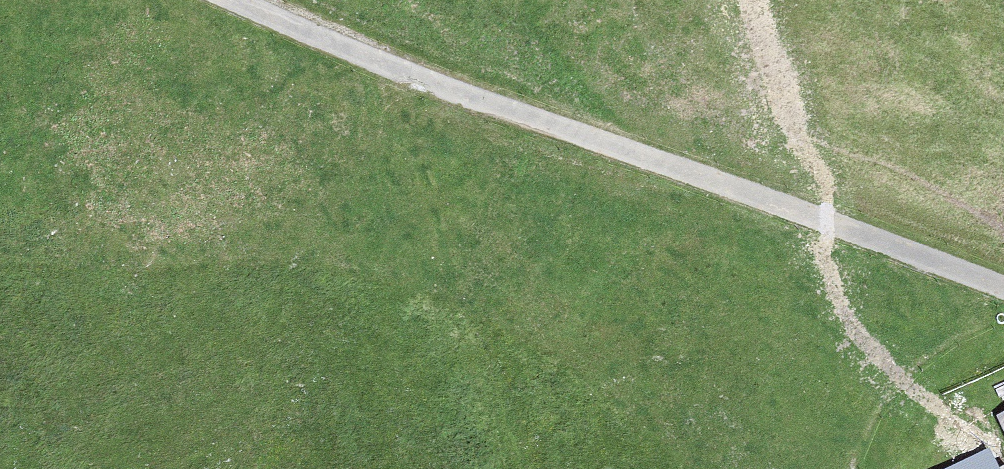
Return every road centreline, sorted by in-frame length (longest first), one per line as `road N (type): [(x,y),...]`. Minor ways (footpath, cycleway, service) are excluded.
road 1 (track): [(237,0),(393,68),(1003,287)]
road 2 (track): [(519,468),(419,78)]

